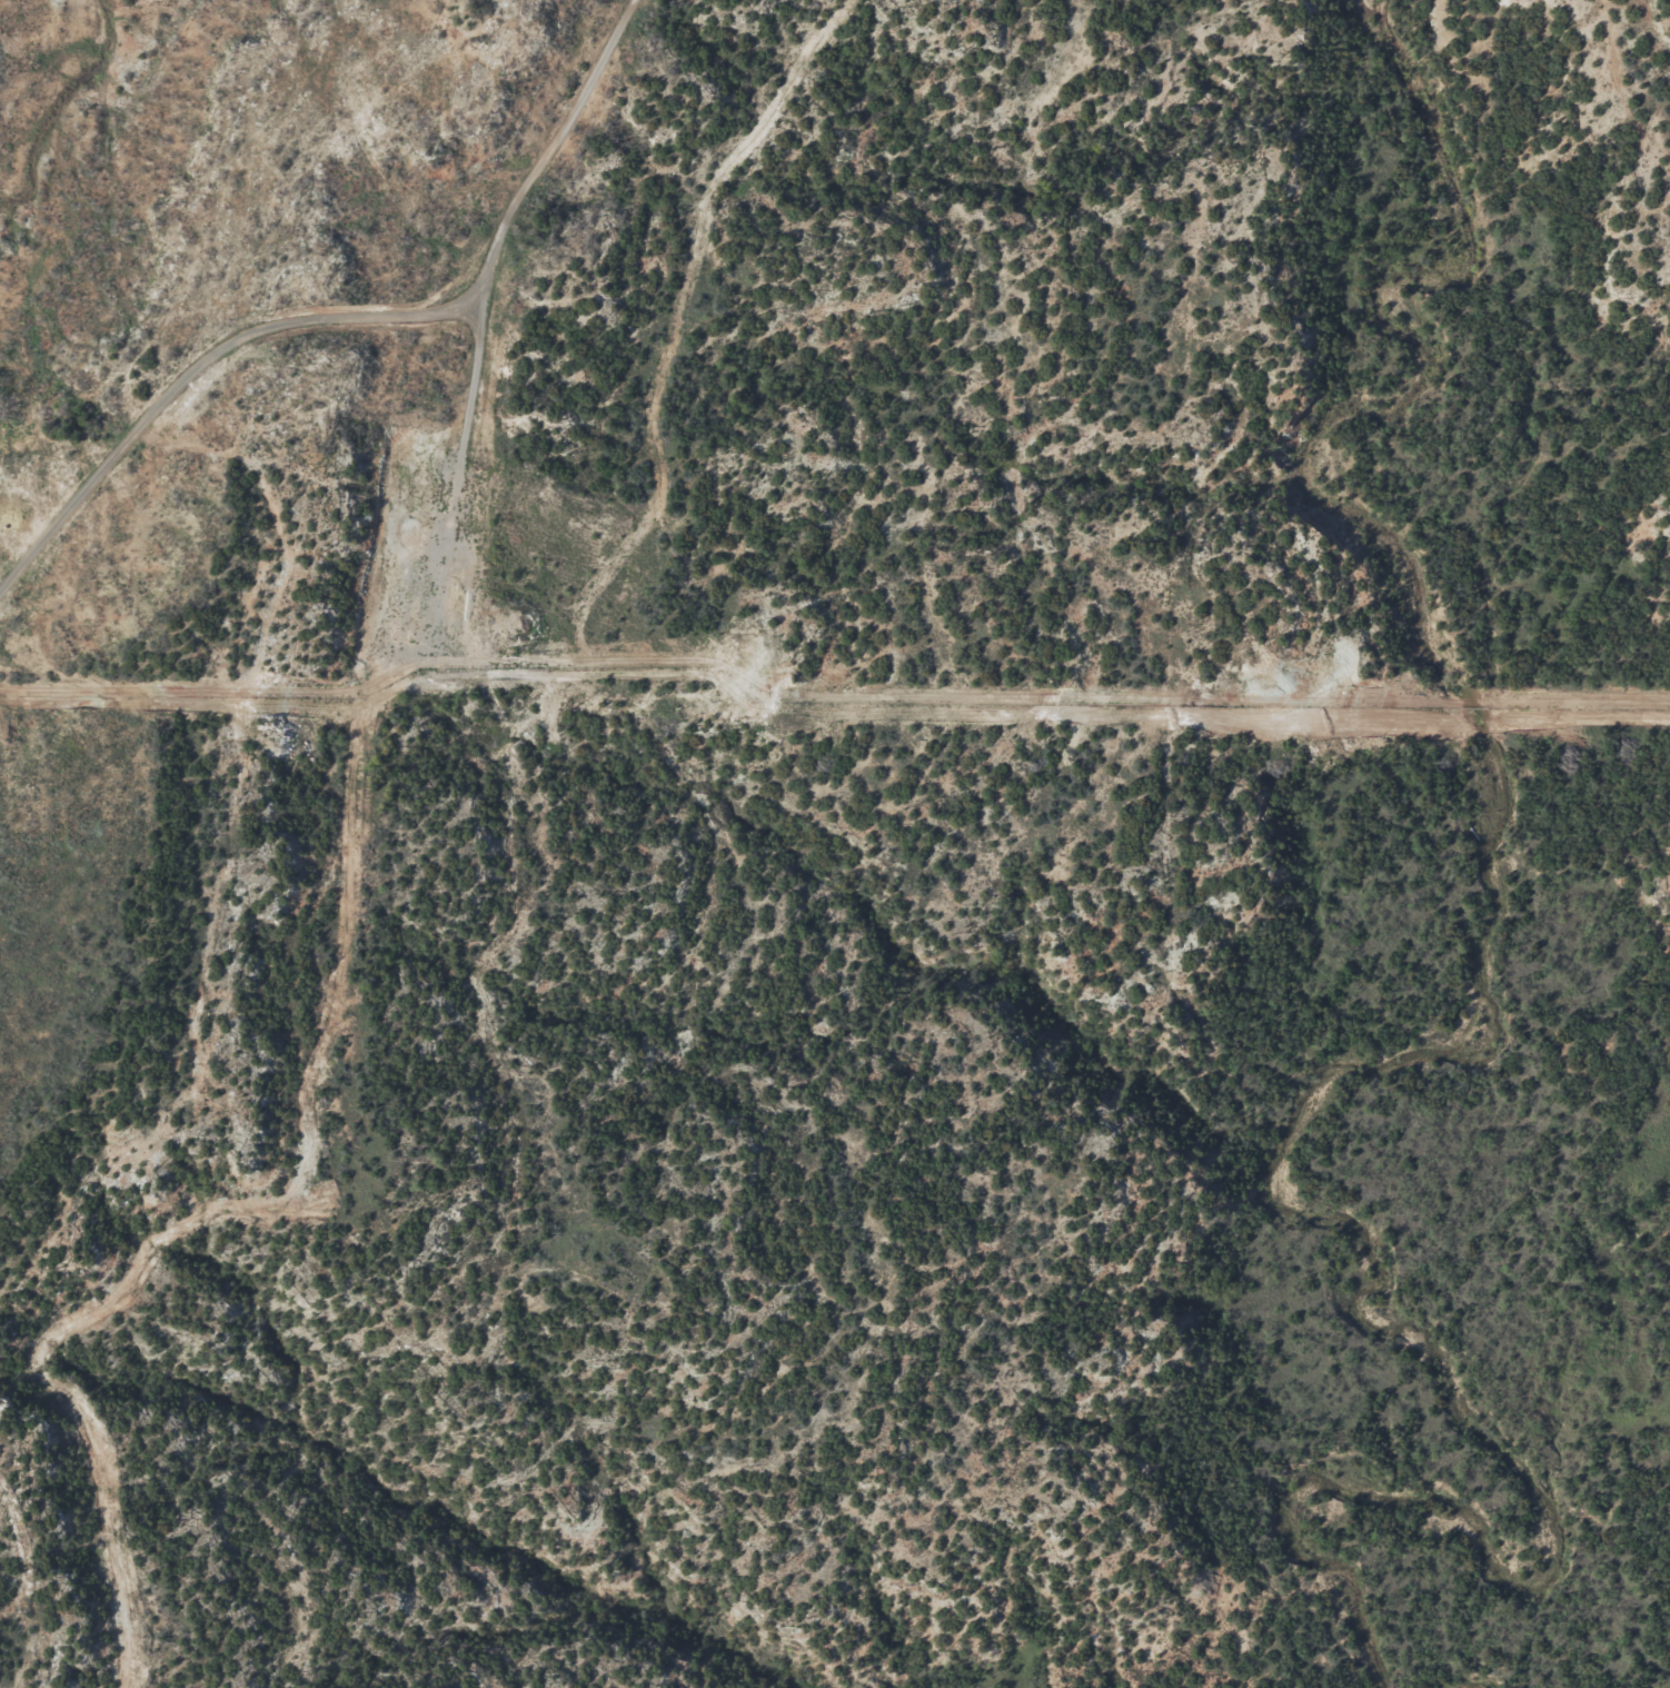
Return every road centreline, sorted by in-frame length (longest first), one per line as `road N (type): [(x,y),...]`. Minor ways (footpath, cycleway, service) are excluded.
road 1 (track): [(0,578),(166,373),(382,280),(457,211),(543,80),(572,0)]

